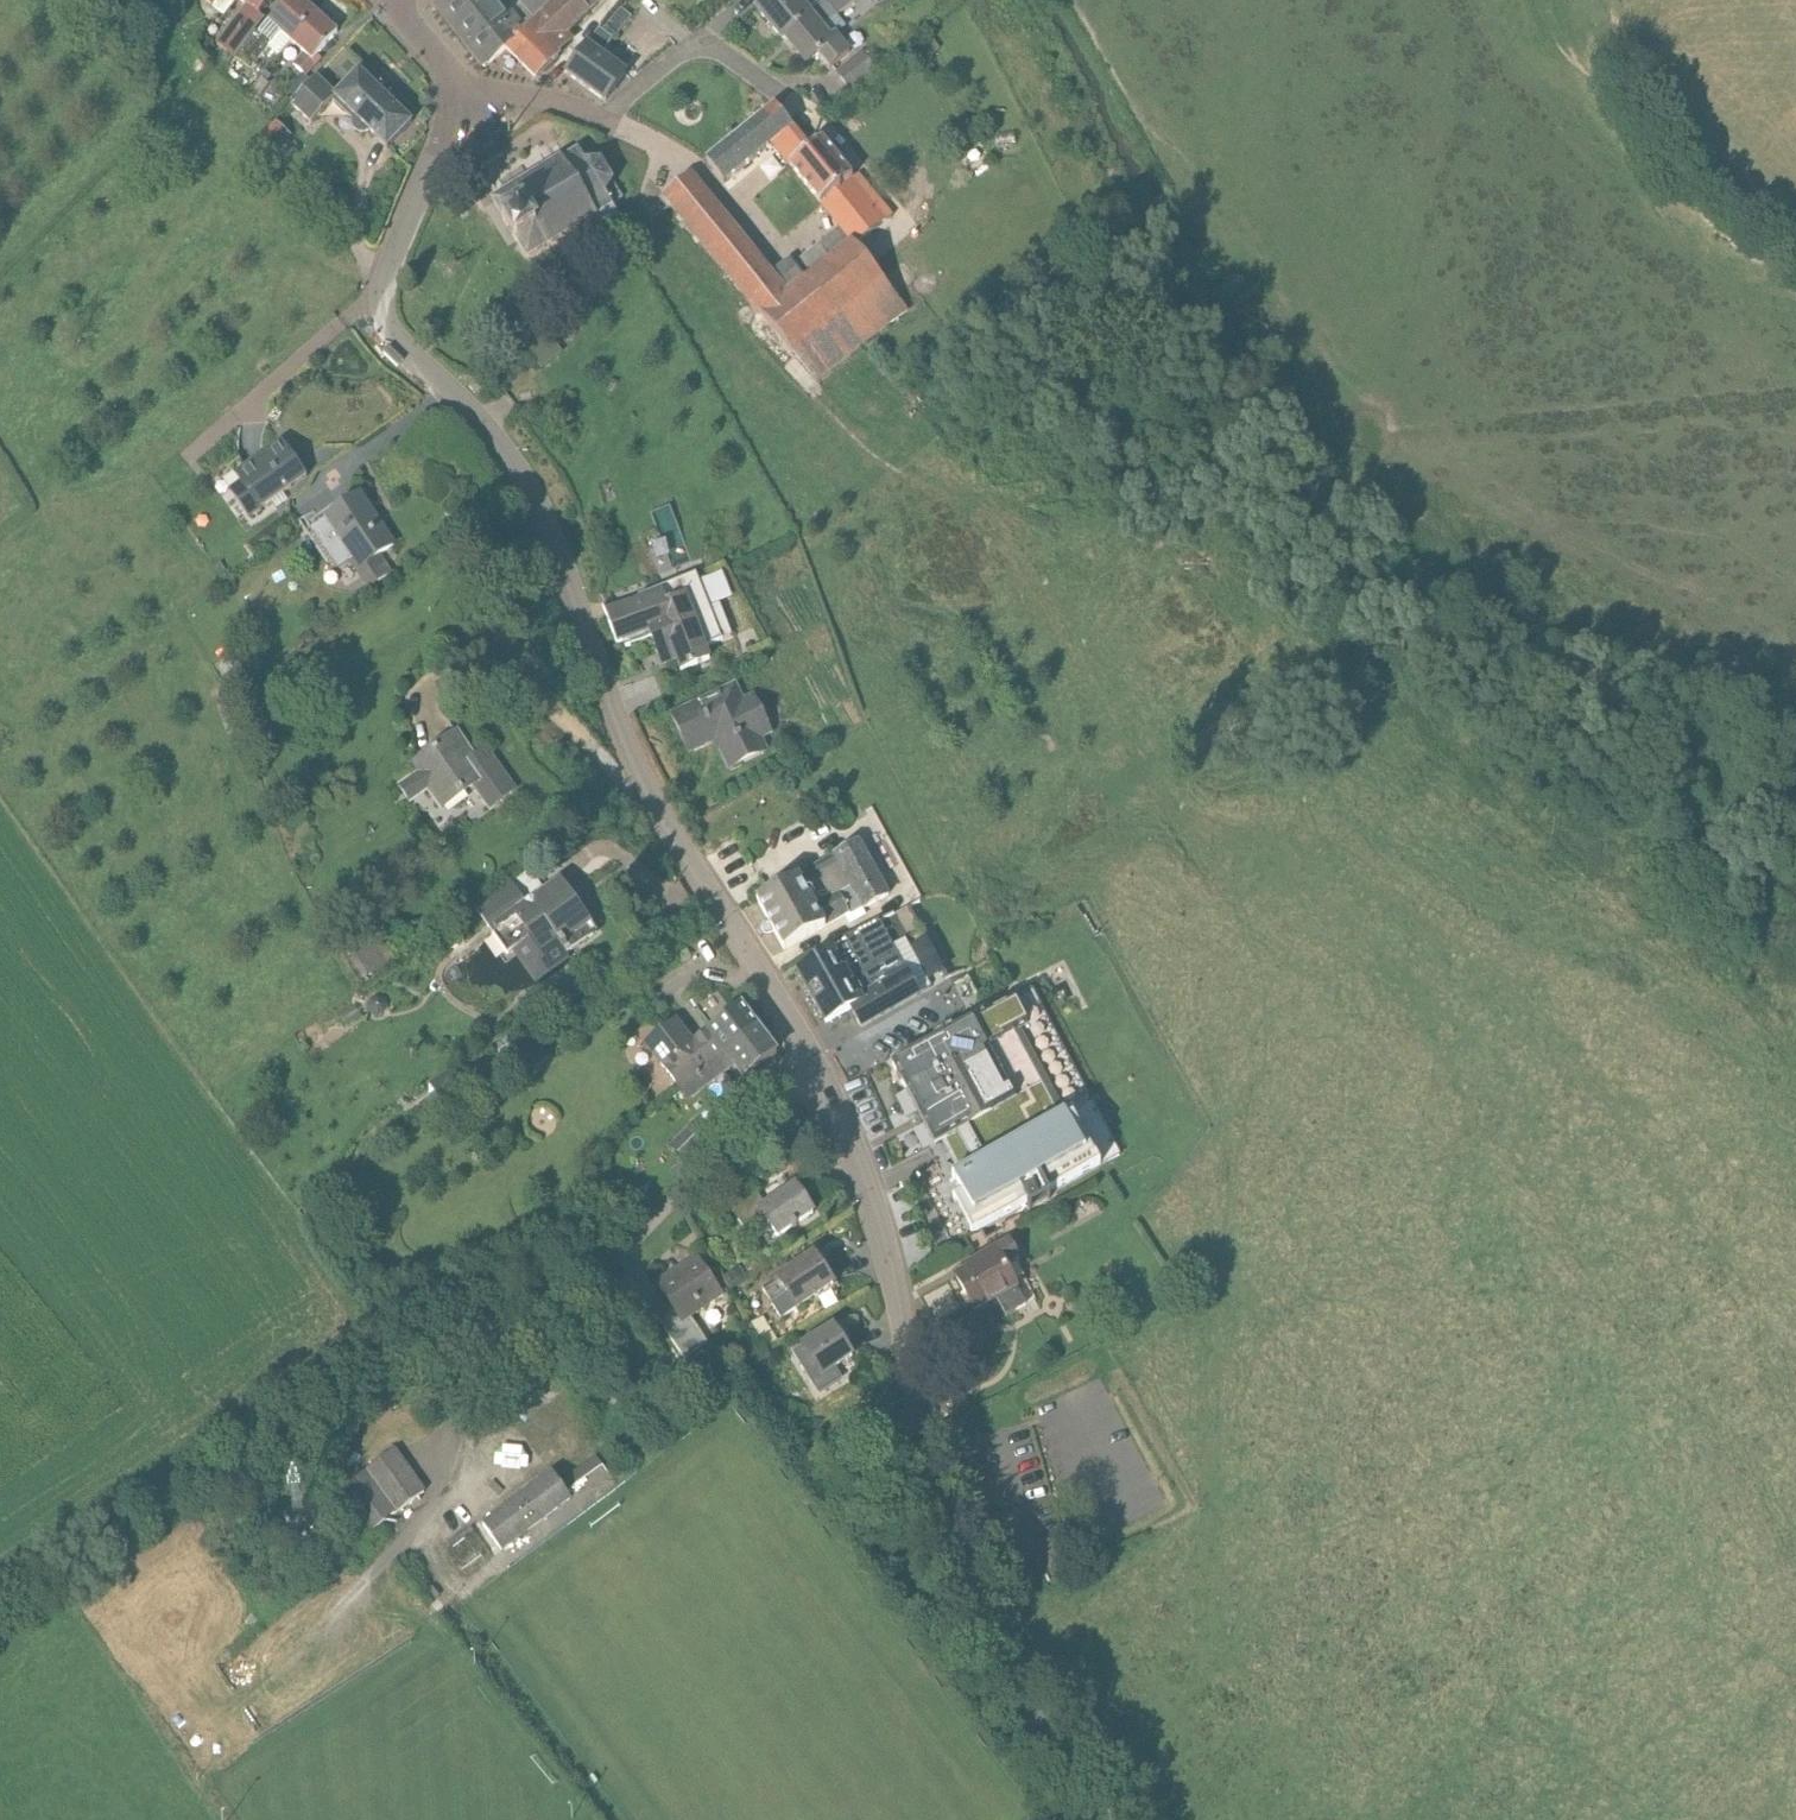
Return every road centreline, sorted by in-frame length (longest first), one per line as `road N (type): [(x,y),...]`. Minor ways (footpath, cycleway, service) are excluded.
road 1 (residential): [(814,1067),(631,756),(533,492),(465,403),(387,327),(382,288),(435,156)]
road 2 (track): [(0,1601),(298,1413),(519,1314)]
road 3 (unclassified): [(1088,1819),(960,1581),(920,1451)]
road 4 (residential): [(920,1451),(886,1248),(814,1067)]
road 5 (unclassified): [(519,1314),(565,1297),(766,1103),(814,1067)]
road 6 (residential): [(606,120),(703,38),(787,99)]
road 7 (residential): [(606,120),(521,93),(450,83)]

